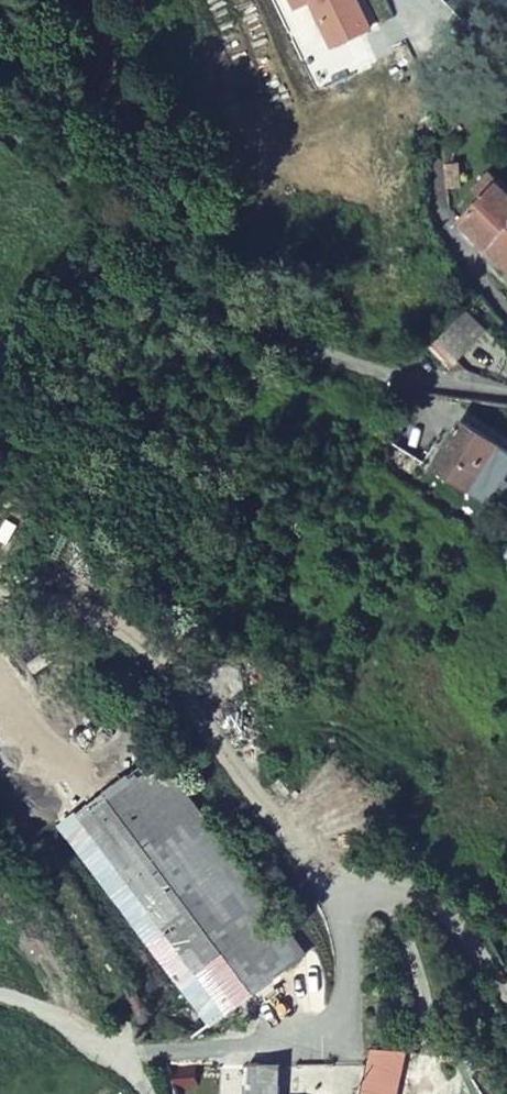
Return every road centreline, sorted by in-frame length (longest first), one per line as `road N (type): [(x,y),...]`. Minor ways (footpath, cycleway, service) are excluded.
road 1 (residential): [(506,393),(382,372),(280,333),(0,114)]
road 2 (unclassified): [(0,994),(134,1055)]

